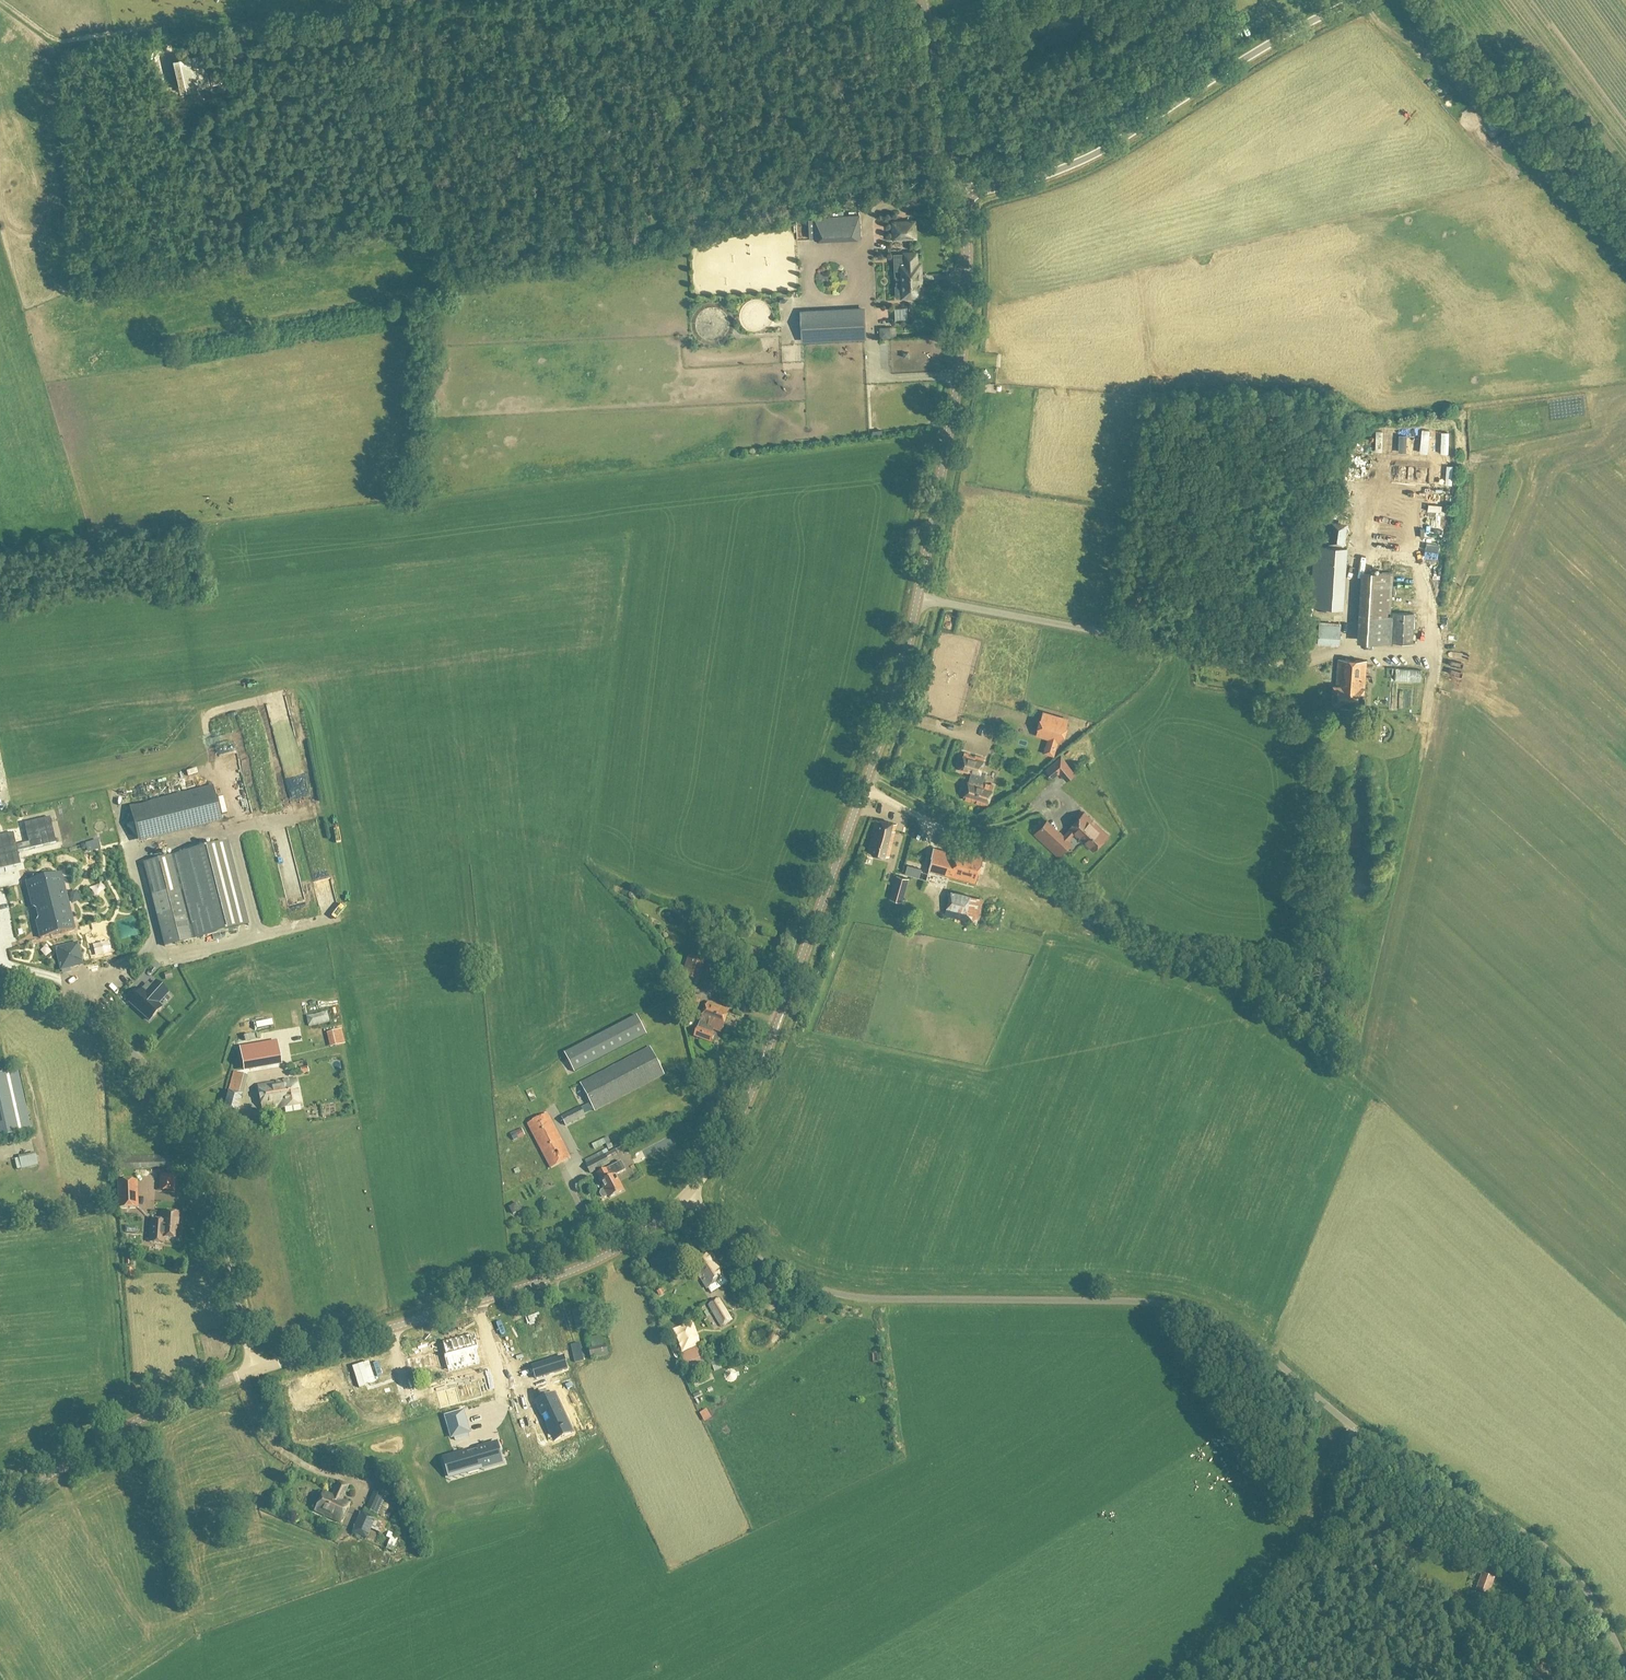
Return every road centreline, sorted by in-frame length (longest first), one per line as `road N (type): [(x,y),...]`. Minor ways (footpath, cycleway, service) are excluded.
road 1 (unclassified): [(1625,1664),(1589,1592),(1550,1551),(1366,1437),(1225,1324),(1145,1301),(892,1299),(824,1290),(766,1263),(684,1195)]
road 2 (unclassified): [(684,1195),(728,1140),(756,1082),(897,687),(958,379),(969,195)]
road 3 (track): [(959,169),(893,172),(495,249),(465,247),(445,227),(389,0)]
road 4 (unclassified): [(254,1370),(197,1160),(171,1102),(97,1024),(0,983)]
road 5 (unclassified): [(254,1370),(579,1267),(640,1234),(684,1195)]
road 6 (unclassified): [(969,195),(1084,160),(1355,0)]
road 7 (track): [(1209,1679),(1305,1574),(1356,1429)]
road 8 (unclassified): [(0,1511),(120,1430),(254,1370)]
road 9 (track): [(417,126),(274,121),(208,108),(200,99)]
road 10 (unclassified): [(969,195),(920,0)]
road 11 (track): [(1338,1414),(1297,1544)]

